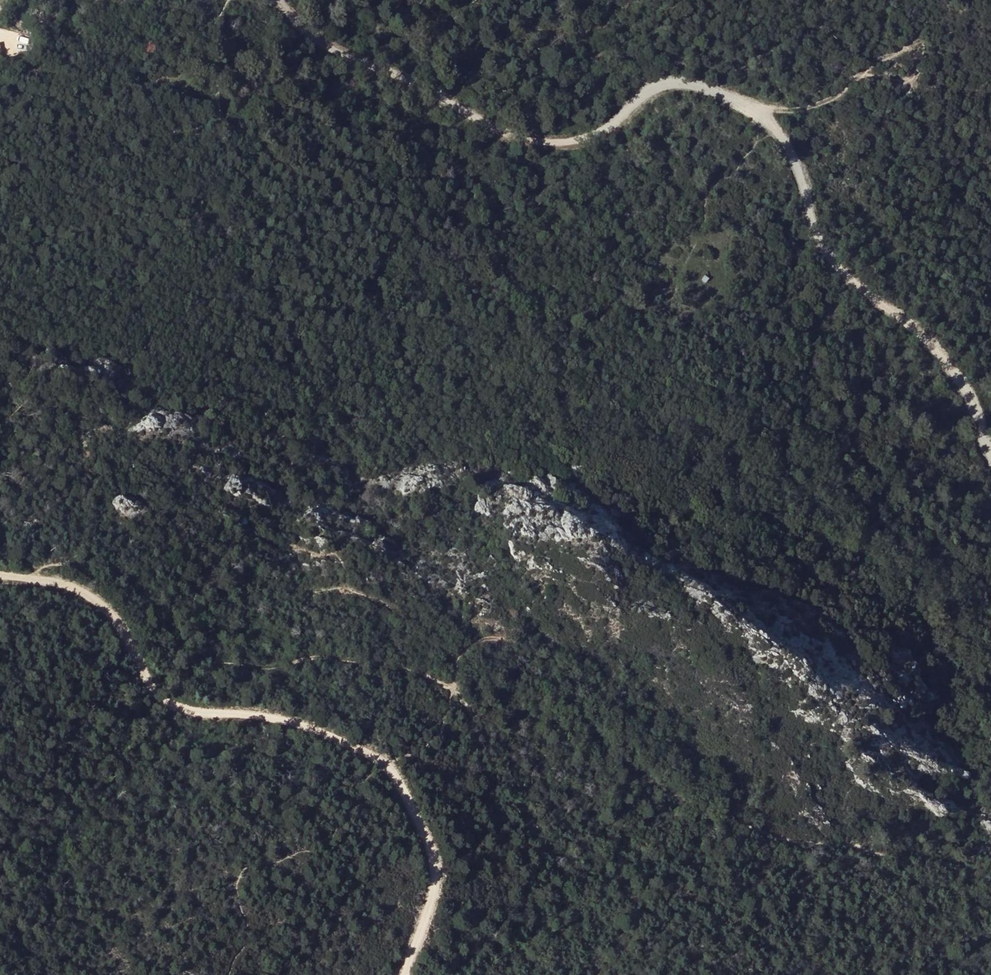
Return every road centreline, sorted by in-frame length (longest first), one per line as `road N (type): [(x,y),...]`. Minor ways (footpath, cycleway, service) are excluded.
road 1 (track): [(278,0),(305,31),(355,62),(529,142),(569,146),(604,136),(636,99),(664,83),(696,86),(759,116),(803,170),(834,262),(930,345),(961,388),(990,458)]
road 2 (track): [(405,974),(436,890),(433,855),(390,765),(289,720),(177,707),(158,696),(106,607),(63,585),(0,576)]

